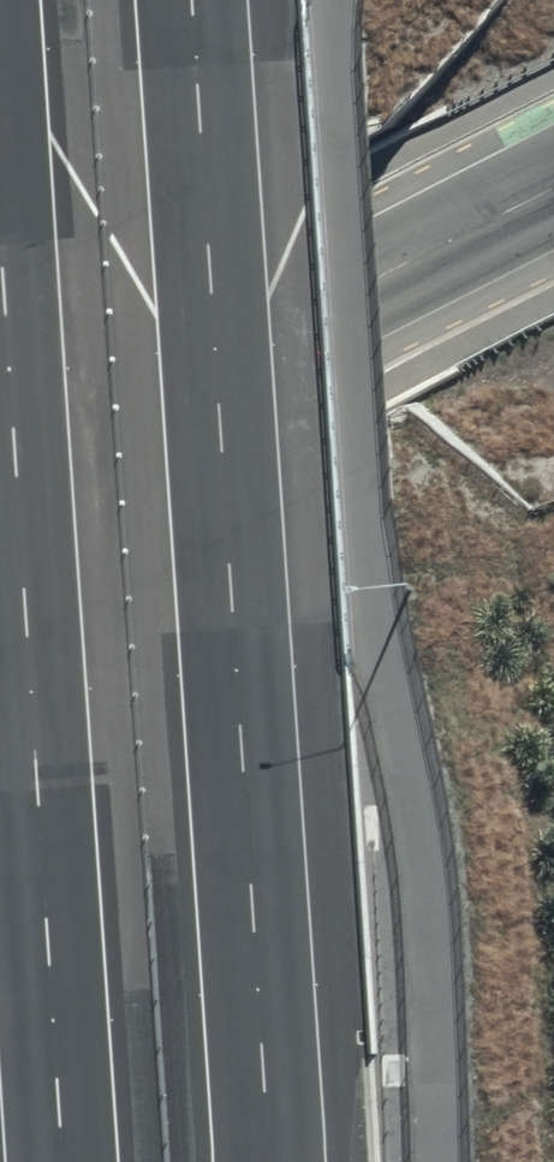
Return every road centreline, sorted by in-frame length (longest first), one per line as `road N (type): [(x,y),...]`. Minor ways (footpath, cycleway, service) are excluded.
road 1 (motorway): [(192,0),(270,1161)]
road 2 (motorway): [(62,1161),(0,241)]
road 3 (secondary): [(0,466),(553,186)]

